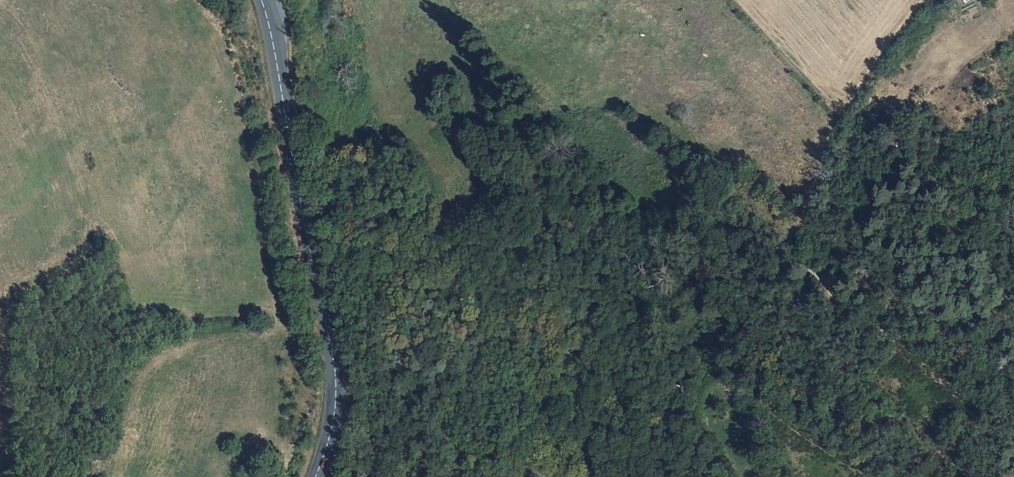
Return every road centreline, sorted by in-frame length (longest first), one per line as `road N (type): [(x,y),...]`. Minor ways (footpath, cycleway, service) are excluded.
road 1 (secondary): [(262,0),(332,346),(336,416),(316,476)]

